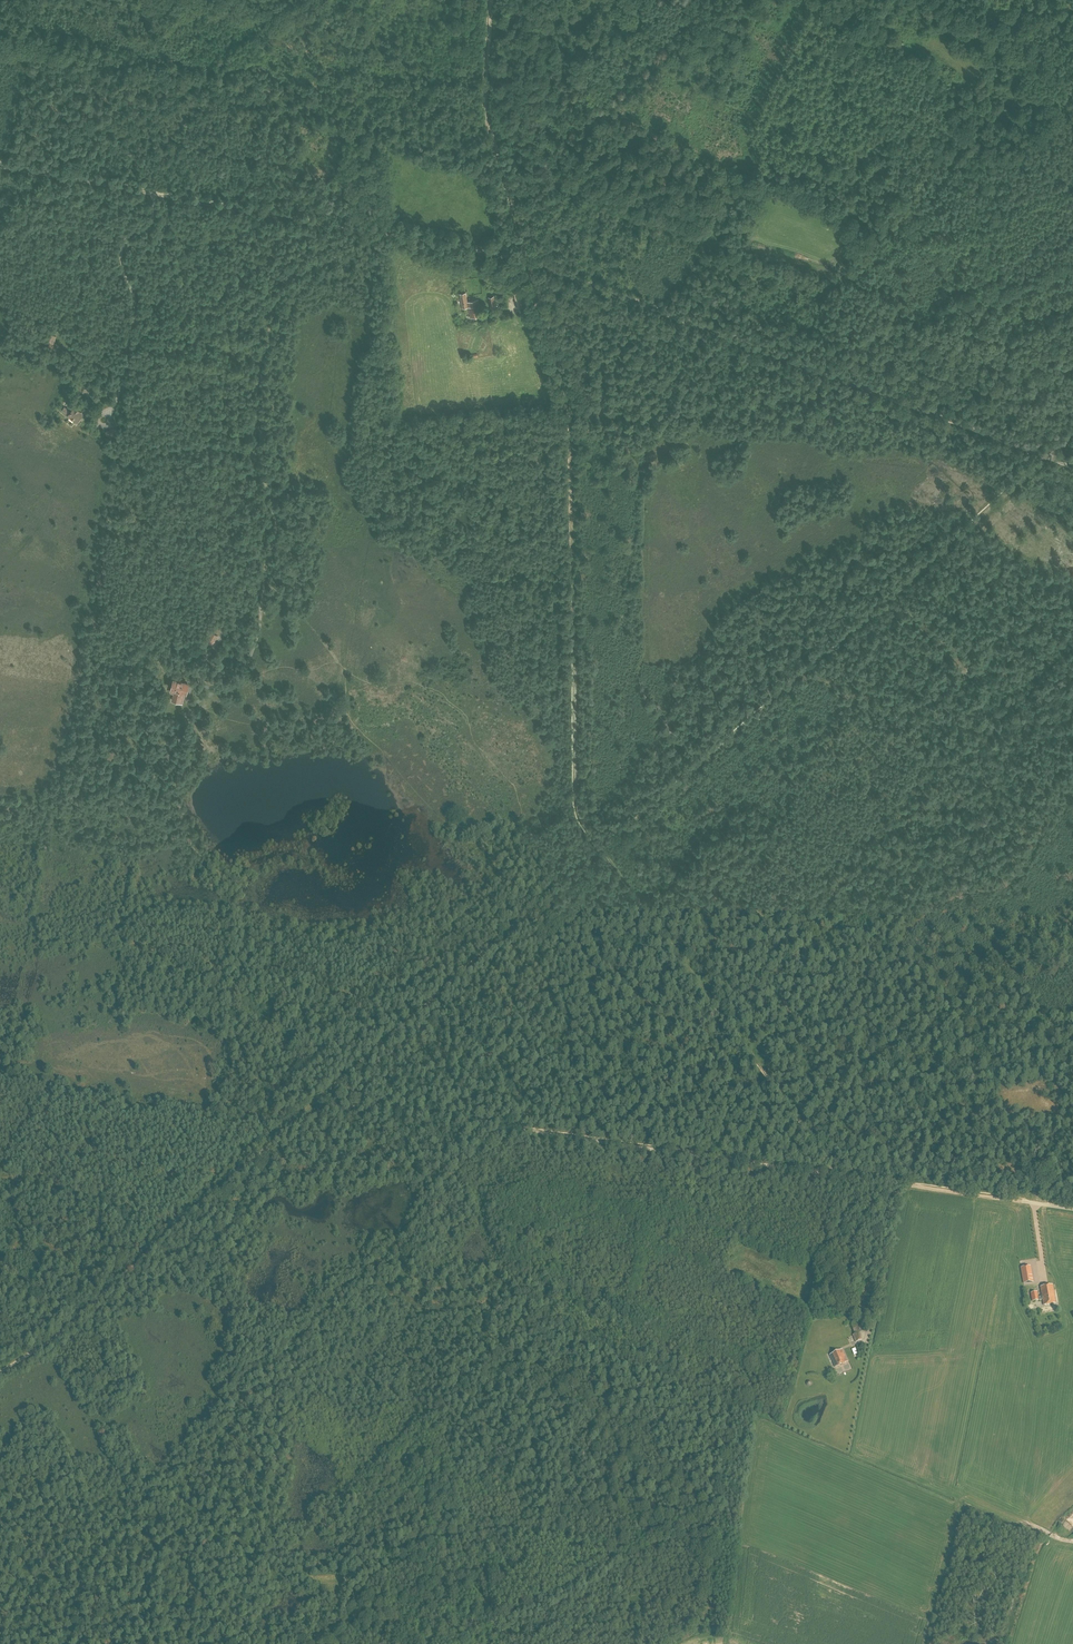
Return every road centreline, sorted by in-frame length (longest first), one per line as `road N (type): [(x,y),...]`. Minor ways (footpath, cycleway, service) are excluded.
road 1 (track): [(1047,455),(331,1089),(309,1118)]
road 2 (track): [(11,1643),(498,1126)]
road 3 (track): [(1047,455),(527,259)]
road 4 (track): [(525,258),(0,165)]
road 5 (track): [(423,1115),(840,1175)]
road 6 (track): [(584,824),(576,803),(569,418)]
road 7 (track): [(309,1118),(63,1330),(0,1371)]
road 8 (track): [(840,1175),(655,921)]
road 9 (track): [(1072,259),(805,365)]
road 10 (track): [(527,259),(488,122),(493,0)]
road 11 (track): [(840,1175),(1023,1202)]
road 12 (track): [(569,418),(527,259)]
road 13 (track): [(314,0),(190,90)]
road 14 (track): [(190,90),(67,178)]

